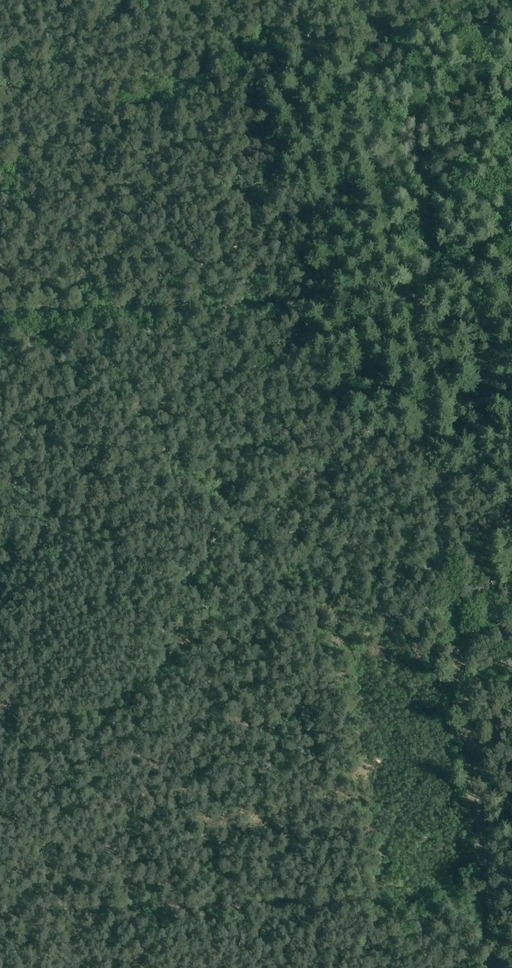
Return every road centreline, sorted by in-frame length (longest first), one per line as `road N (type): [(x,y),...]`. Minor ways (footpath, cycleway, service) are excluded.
road 1 (track): [(413,292),(496,967)]
road 2 (track): [(0,724),(109,707),(139,691),(191,639),(229,626),(277,624),(360,638),(459,628)]
road 3 (track): [(0,313),(229,307),(418,290)]

